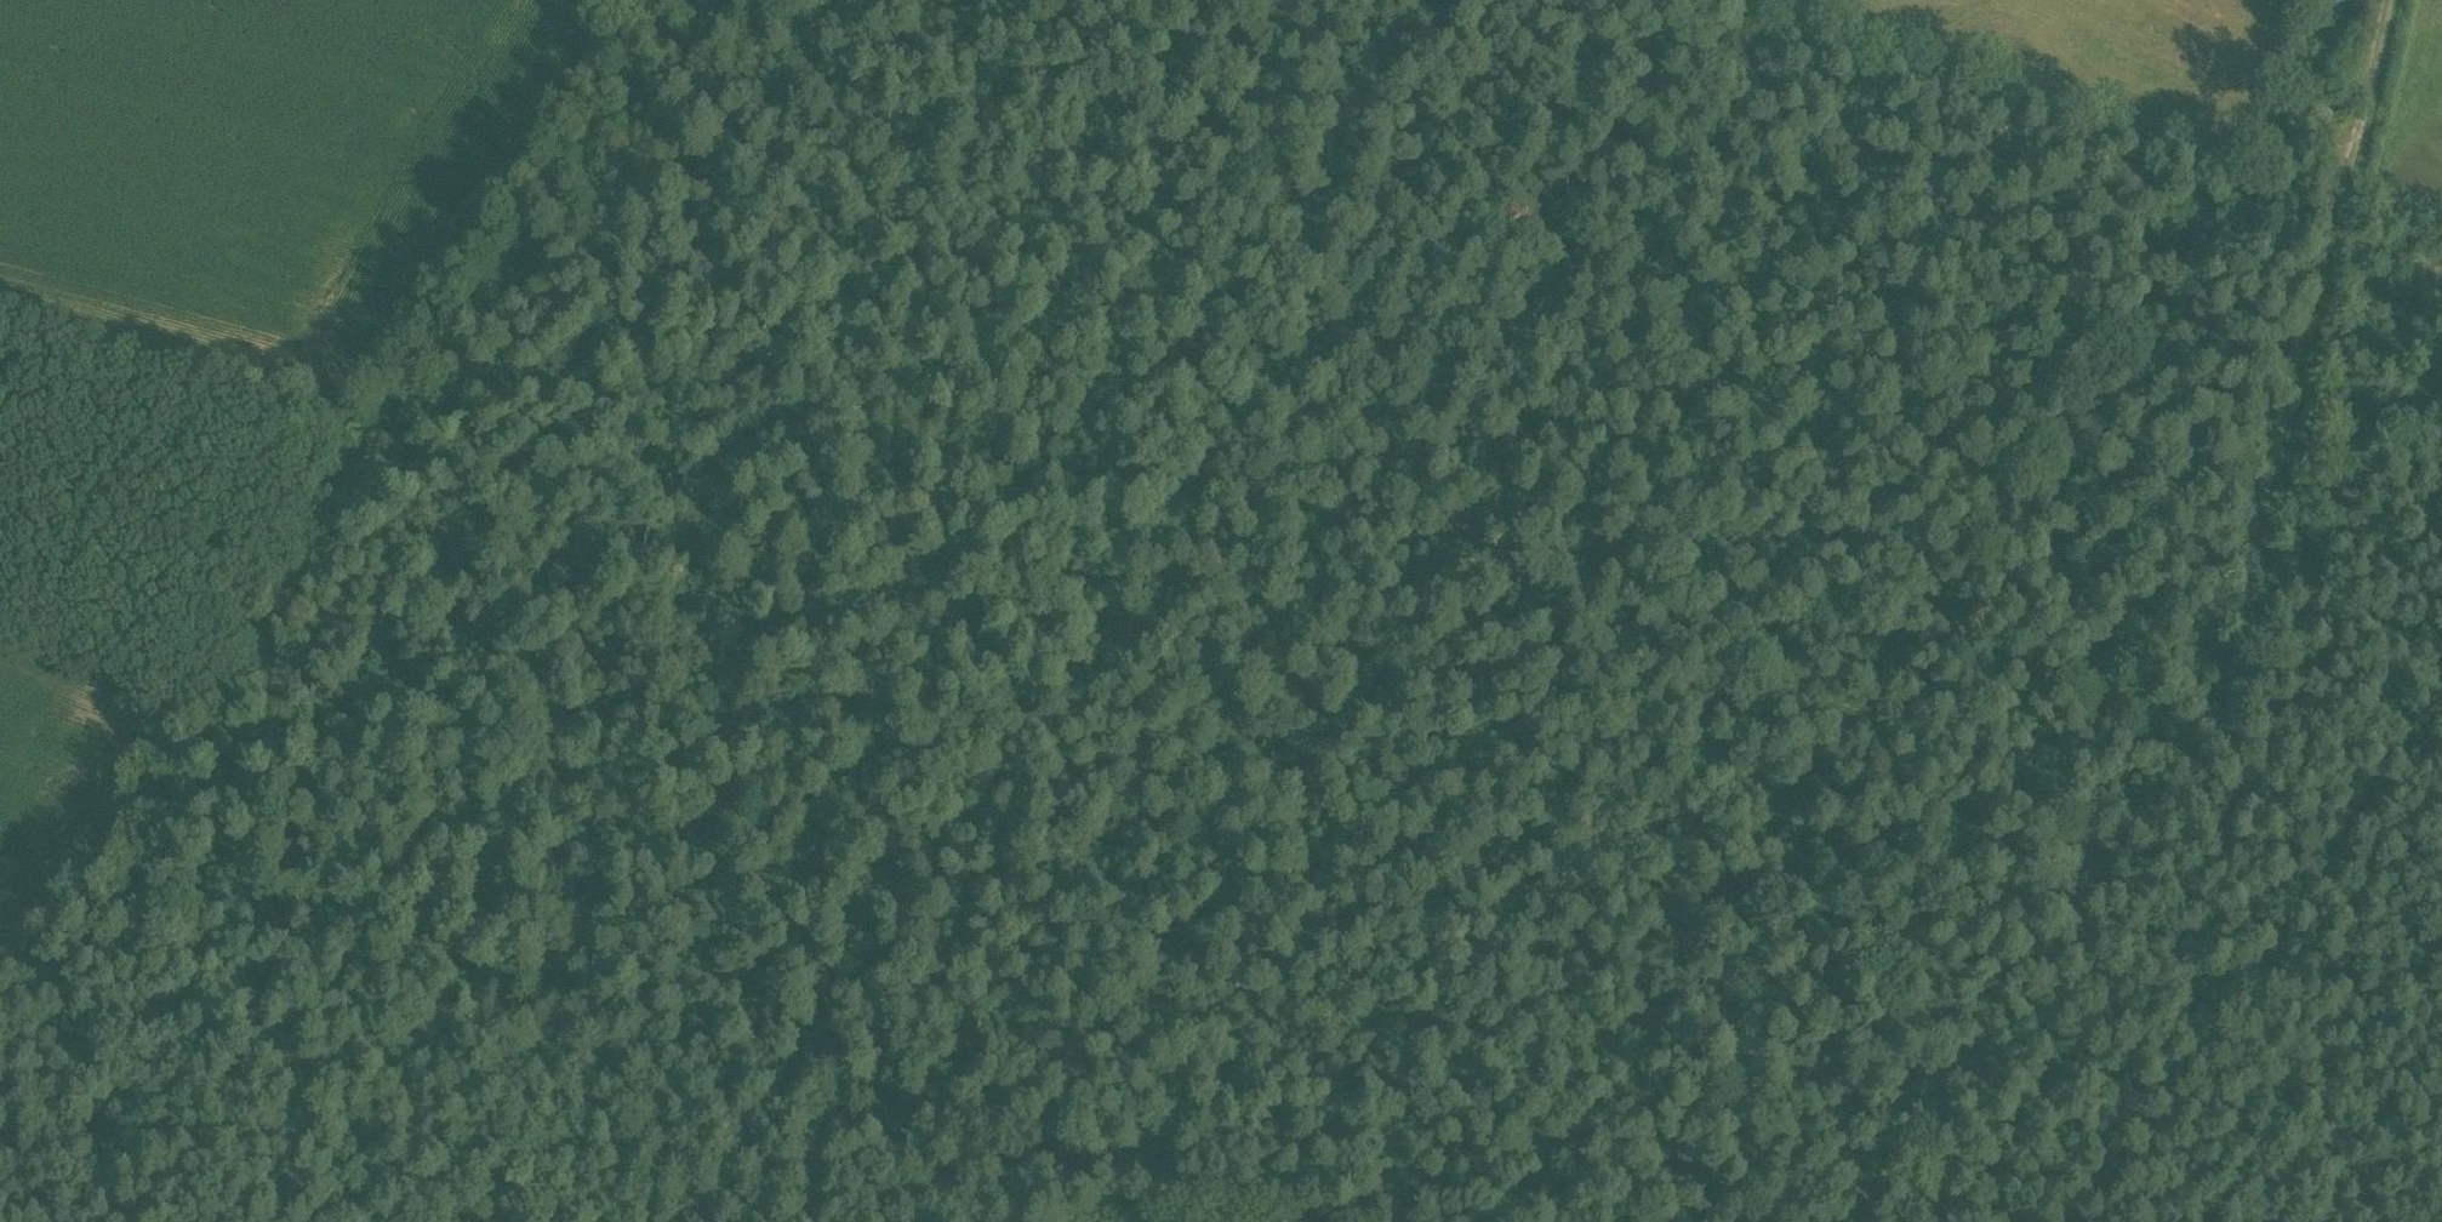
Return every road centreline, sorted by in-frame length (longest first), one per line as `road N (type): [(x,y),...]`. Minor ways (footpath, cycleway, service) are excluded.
road 1 (track): [(2362,165),(2400,0)]

